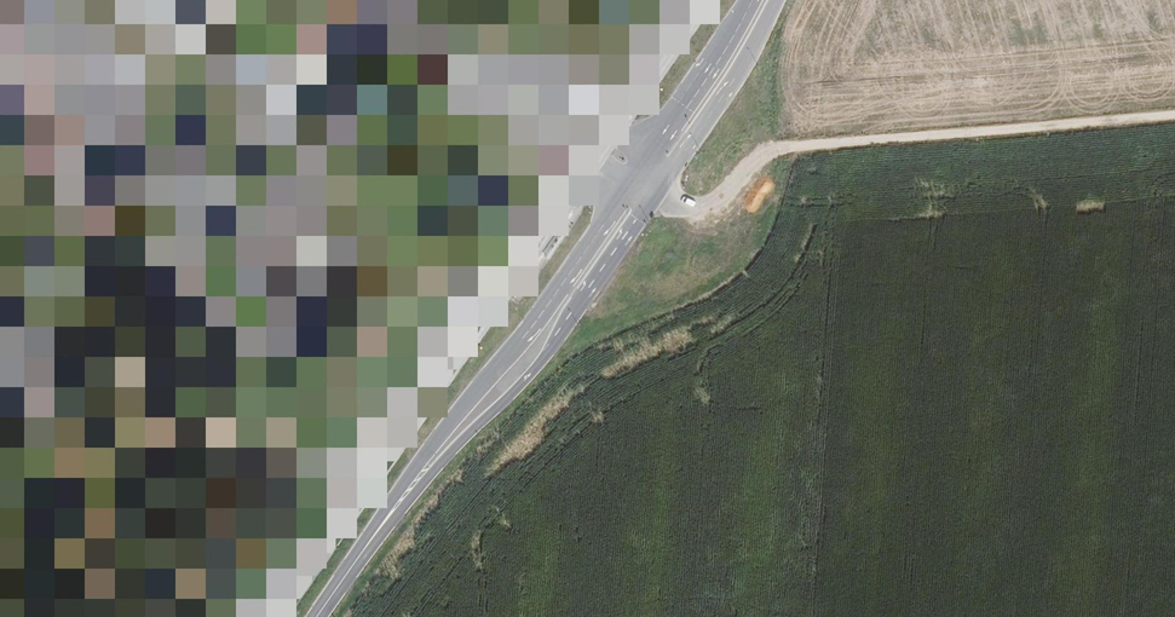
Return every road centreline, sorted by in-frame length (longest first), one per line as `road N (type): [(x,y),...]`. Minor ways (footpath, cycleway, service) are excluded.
road 1 (primary): [(402,498),(524,382),(709,121),(778,0)]
road 2 (primary): [(749,0),(617,203),(530,326),(462,403),(402,498)]
road 3 (track): [(753,154),(1174,112)]
road 4 (primary): [(316,616),(402,498)]

